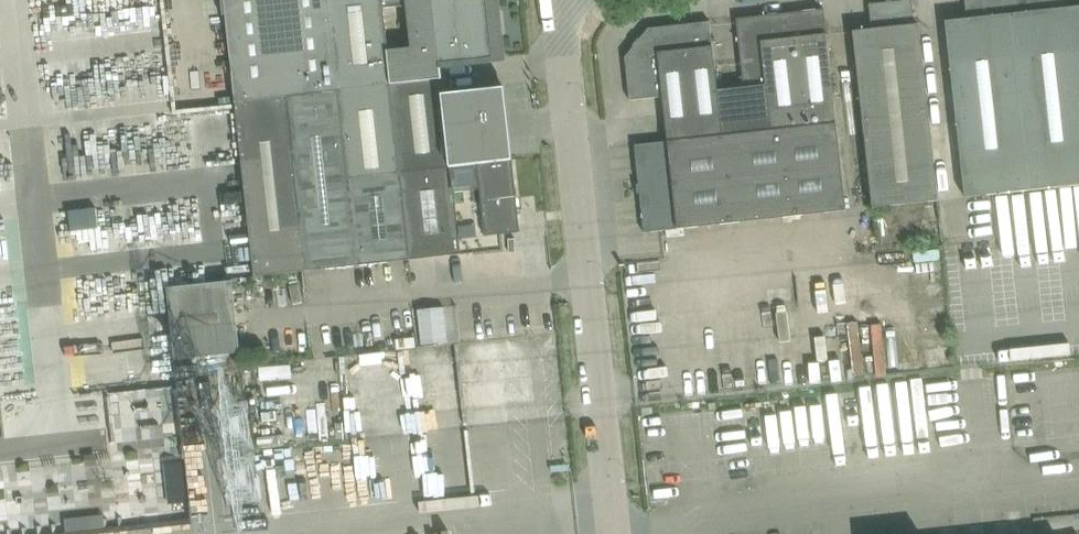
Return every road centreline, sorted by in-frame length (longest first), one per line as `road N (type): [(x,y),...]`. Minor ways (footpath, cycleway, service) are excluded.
road 1 (unclassified): [(617,533),(562,0)]

